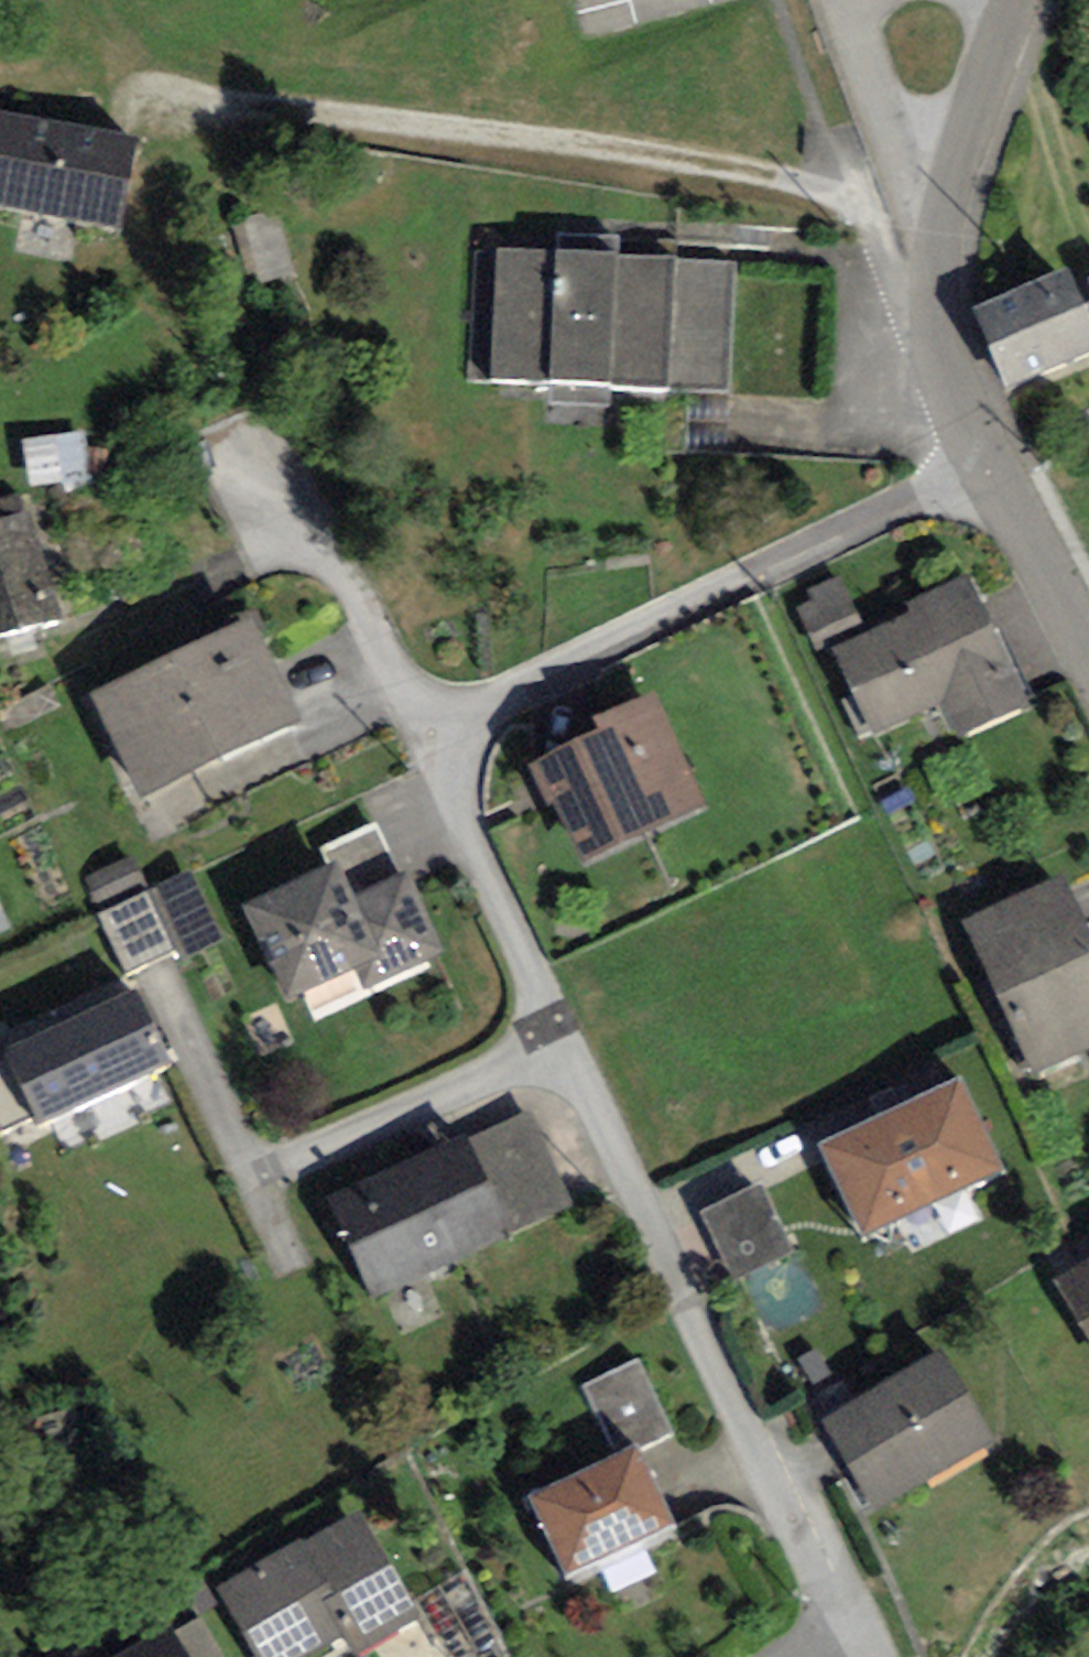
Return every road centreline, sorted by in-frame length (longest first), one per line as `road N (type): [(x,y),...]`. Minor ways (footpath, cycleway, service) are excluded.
road 1 (residential): [(992,461),(504,698),(477,722),(457,765),(467,823),(557,1034),(835,1586),(829,1624),(788,1656)]
road 2 (residential): [(992,461),(943,329),(935,263),(1017,0)]
road 3 (residential): [(1088,646),(992,461)]
road 4 (track): [(85,0),(184,103)]

